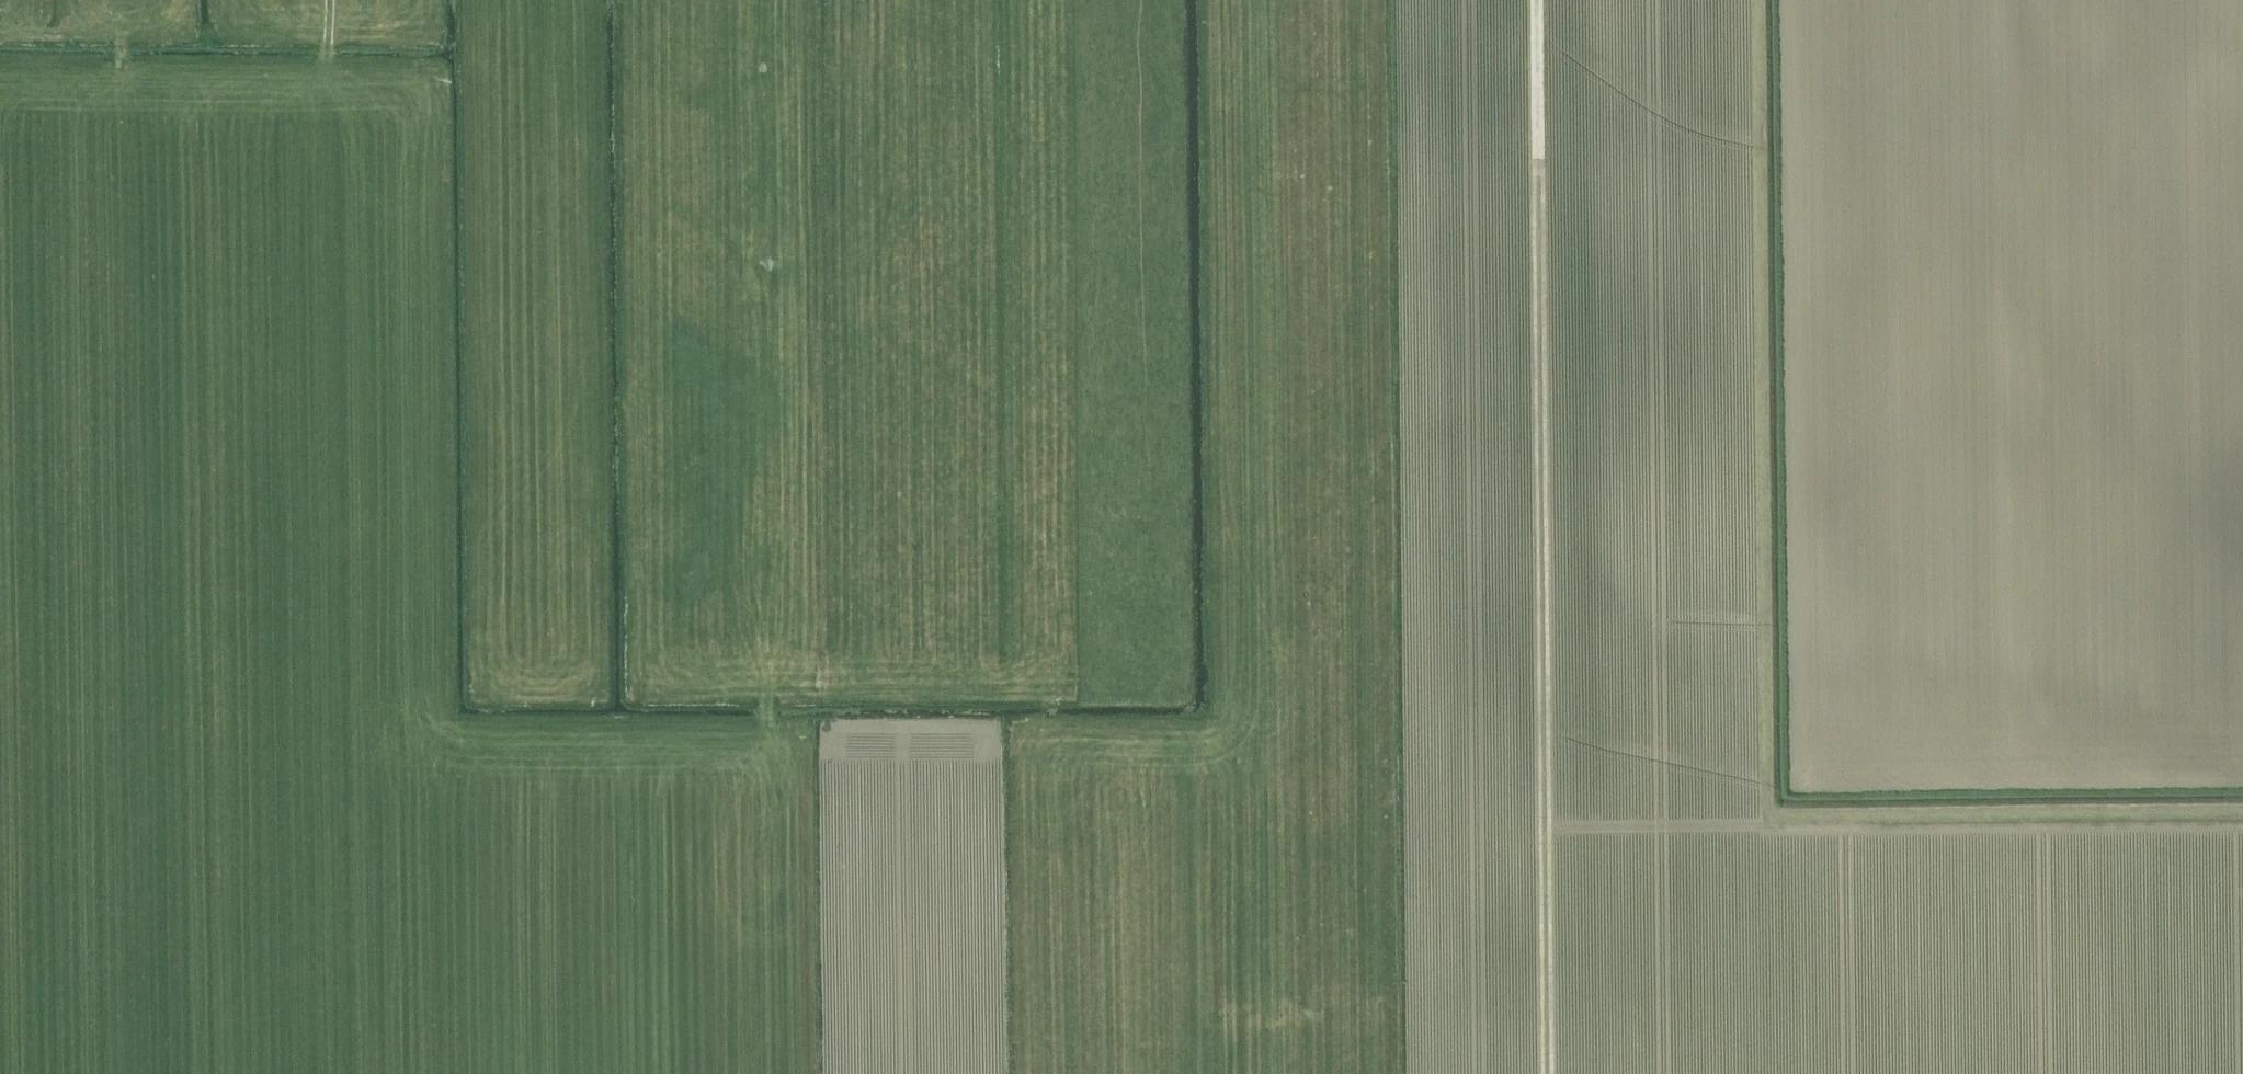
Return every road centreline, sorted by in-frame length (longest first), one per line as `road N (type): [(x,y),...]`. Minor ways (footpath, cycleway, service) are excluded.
road 1 (track): [(1541,0),(1548,1073)]

